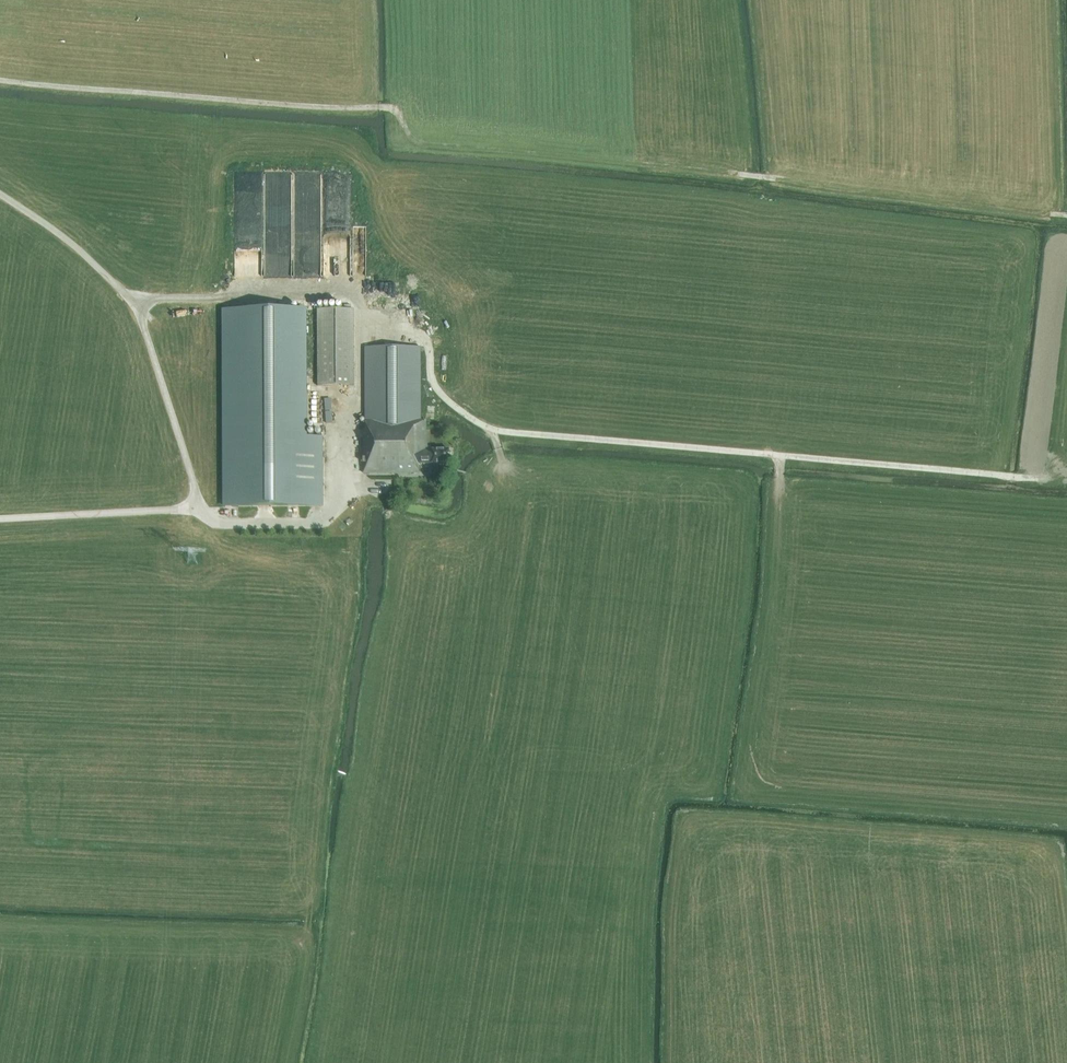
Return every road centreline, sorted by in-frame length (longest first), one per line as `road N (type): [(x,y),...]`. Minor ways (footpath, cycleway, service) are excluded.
road 1 (track): [(359,334),(425,339),(435,386),(493,429),(1030,477)]
road 2 (track): [(0,80),(383,107),(398,113),(409,133)]
road 3 (unclassified): [(219,524),(201,507),(134,301),(0,194)]
road 4 (track): [(201,507),(0,518)]

